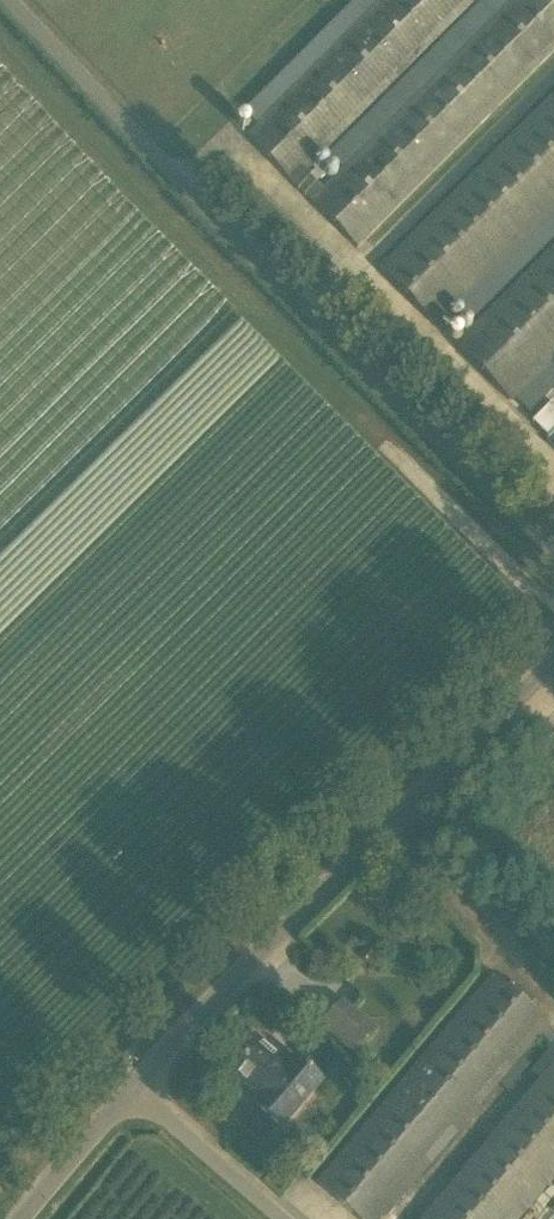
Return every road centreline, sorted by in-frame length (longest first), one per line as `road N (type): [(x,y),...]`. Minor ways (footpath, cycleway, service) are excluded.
road 1 (unclassified): [(553,555),(13,0)]
road 2 (unclassified): [(131,1097),(257,952),(553,660)]
road 3 (unclassified): [(283,1218),(131,1097)]
road 4 (unclassified): [(131,1097),(26,1218)]

